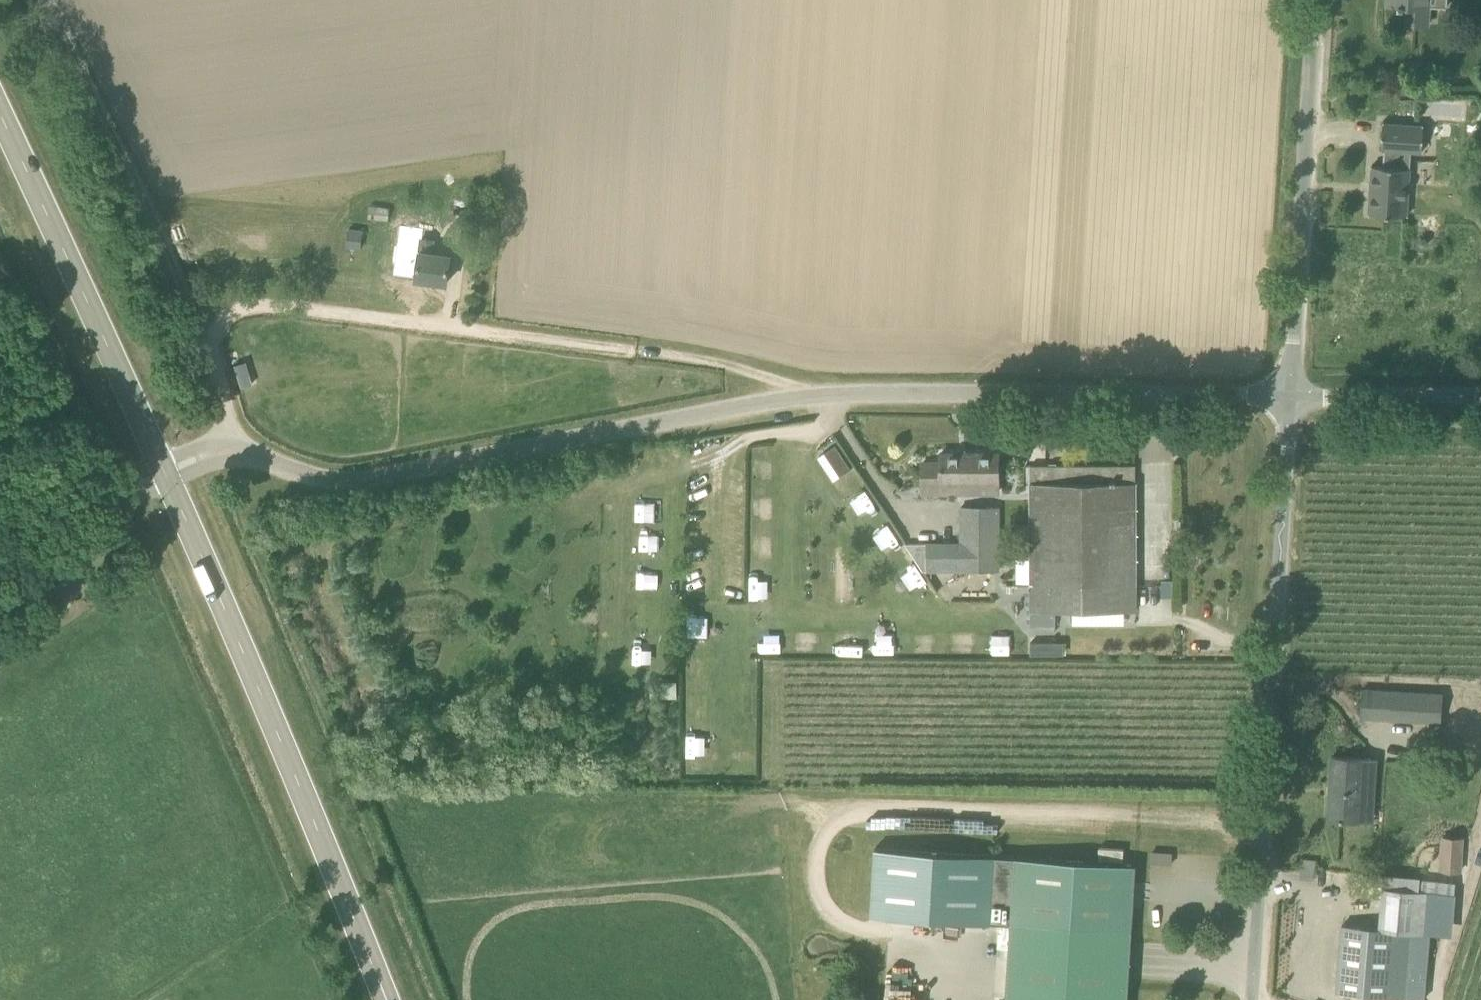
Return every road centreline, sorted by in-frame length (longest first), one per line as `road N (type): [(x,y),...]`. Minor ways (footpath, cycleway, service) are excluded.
road 1 (unclassified): [(165,473),(233,443),(308,477),(361,480),(819,396),(1290,396)]
road 2 (track): [(819,396),(699,361),(261,307),(229,314),(211,344)]
road 3 (unclassified): [(1252,999),(1290,396)]
road 4 (primary): [(388,999),(165,473)]
road 5 (track): [(48,0),(211,344),(233,443)]
road 6 (primary): [(165,473),(0,109)]
road 7 (unclassified): [(1290,396),(1313,0)]
road 8 (unclassified): [(0,649),(61,611),(72,563),(96,513),(165,473)]
road 9 (unclassified): [(1290,396),(1480,398)]

